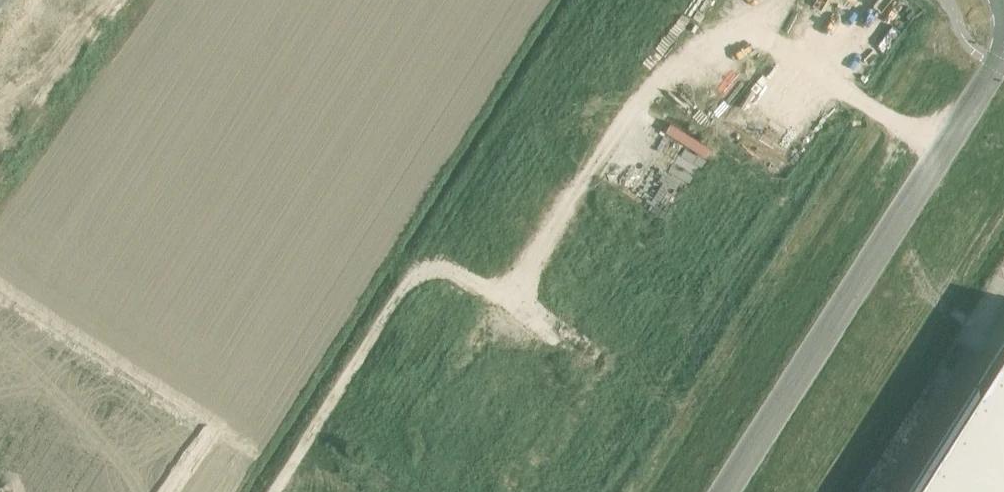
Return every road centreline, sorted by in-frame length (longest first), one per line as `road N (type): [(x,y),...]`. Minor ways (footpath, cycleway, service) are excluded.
road 1 (unclassified): [(721,491),(1003,47)]

